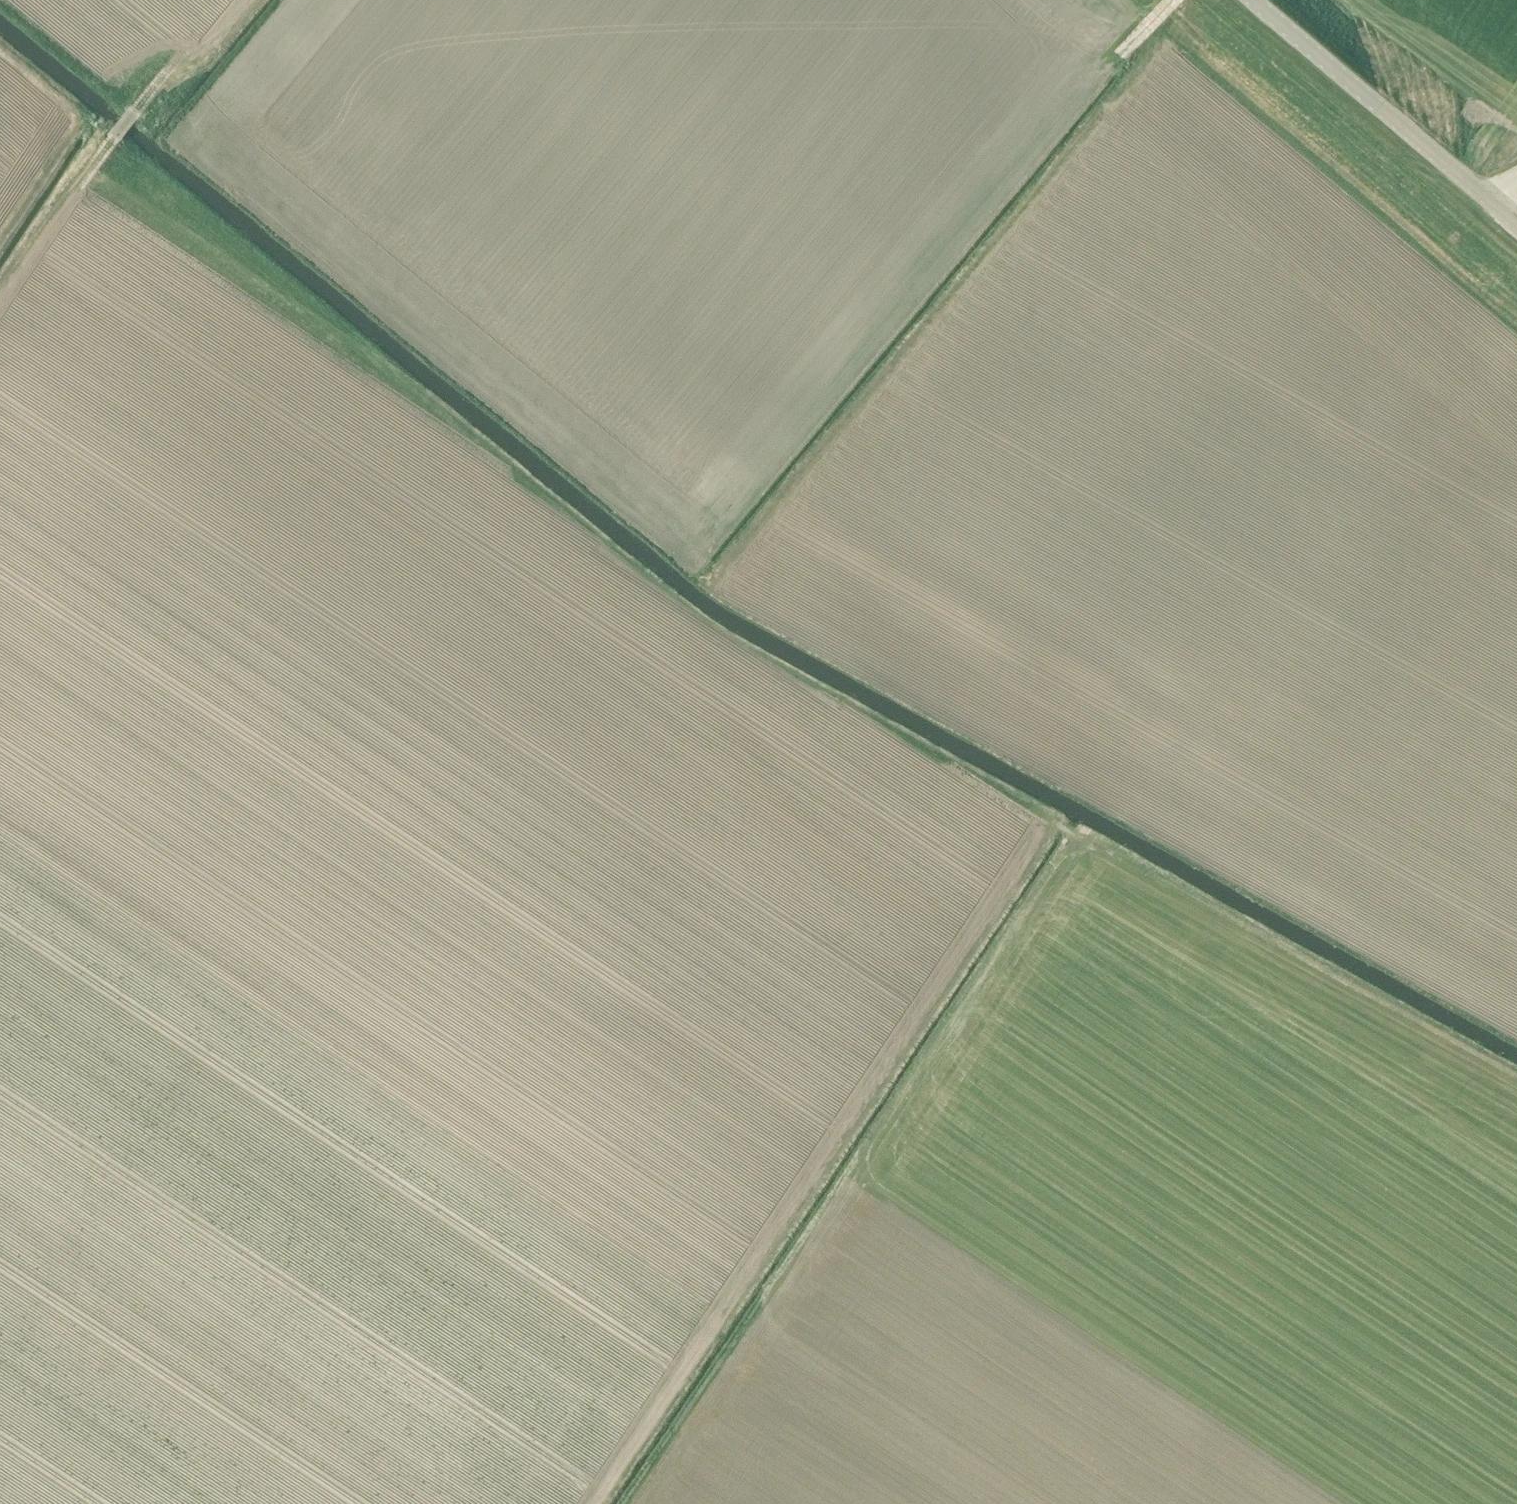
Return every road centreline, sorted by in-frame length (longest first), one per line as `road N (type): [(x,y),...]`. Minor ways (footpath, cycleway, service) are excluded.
road 1 (tertiary): [(1516,225),(1251,0)]
road 2 (track): [(252,0),(161,79),(78,196)]

